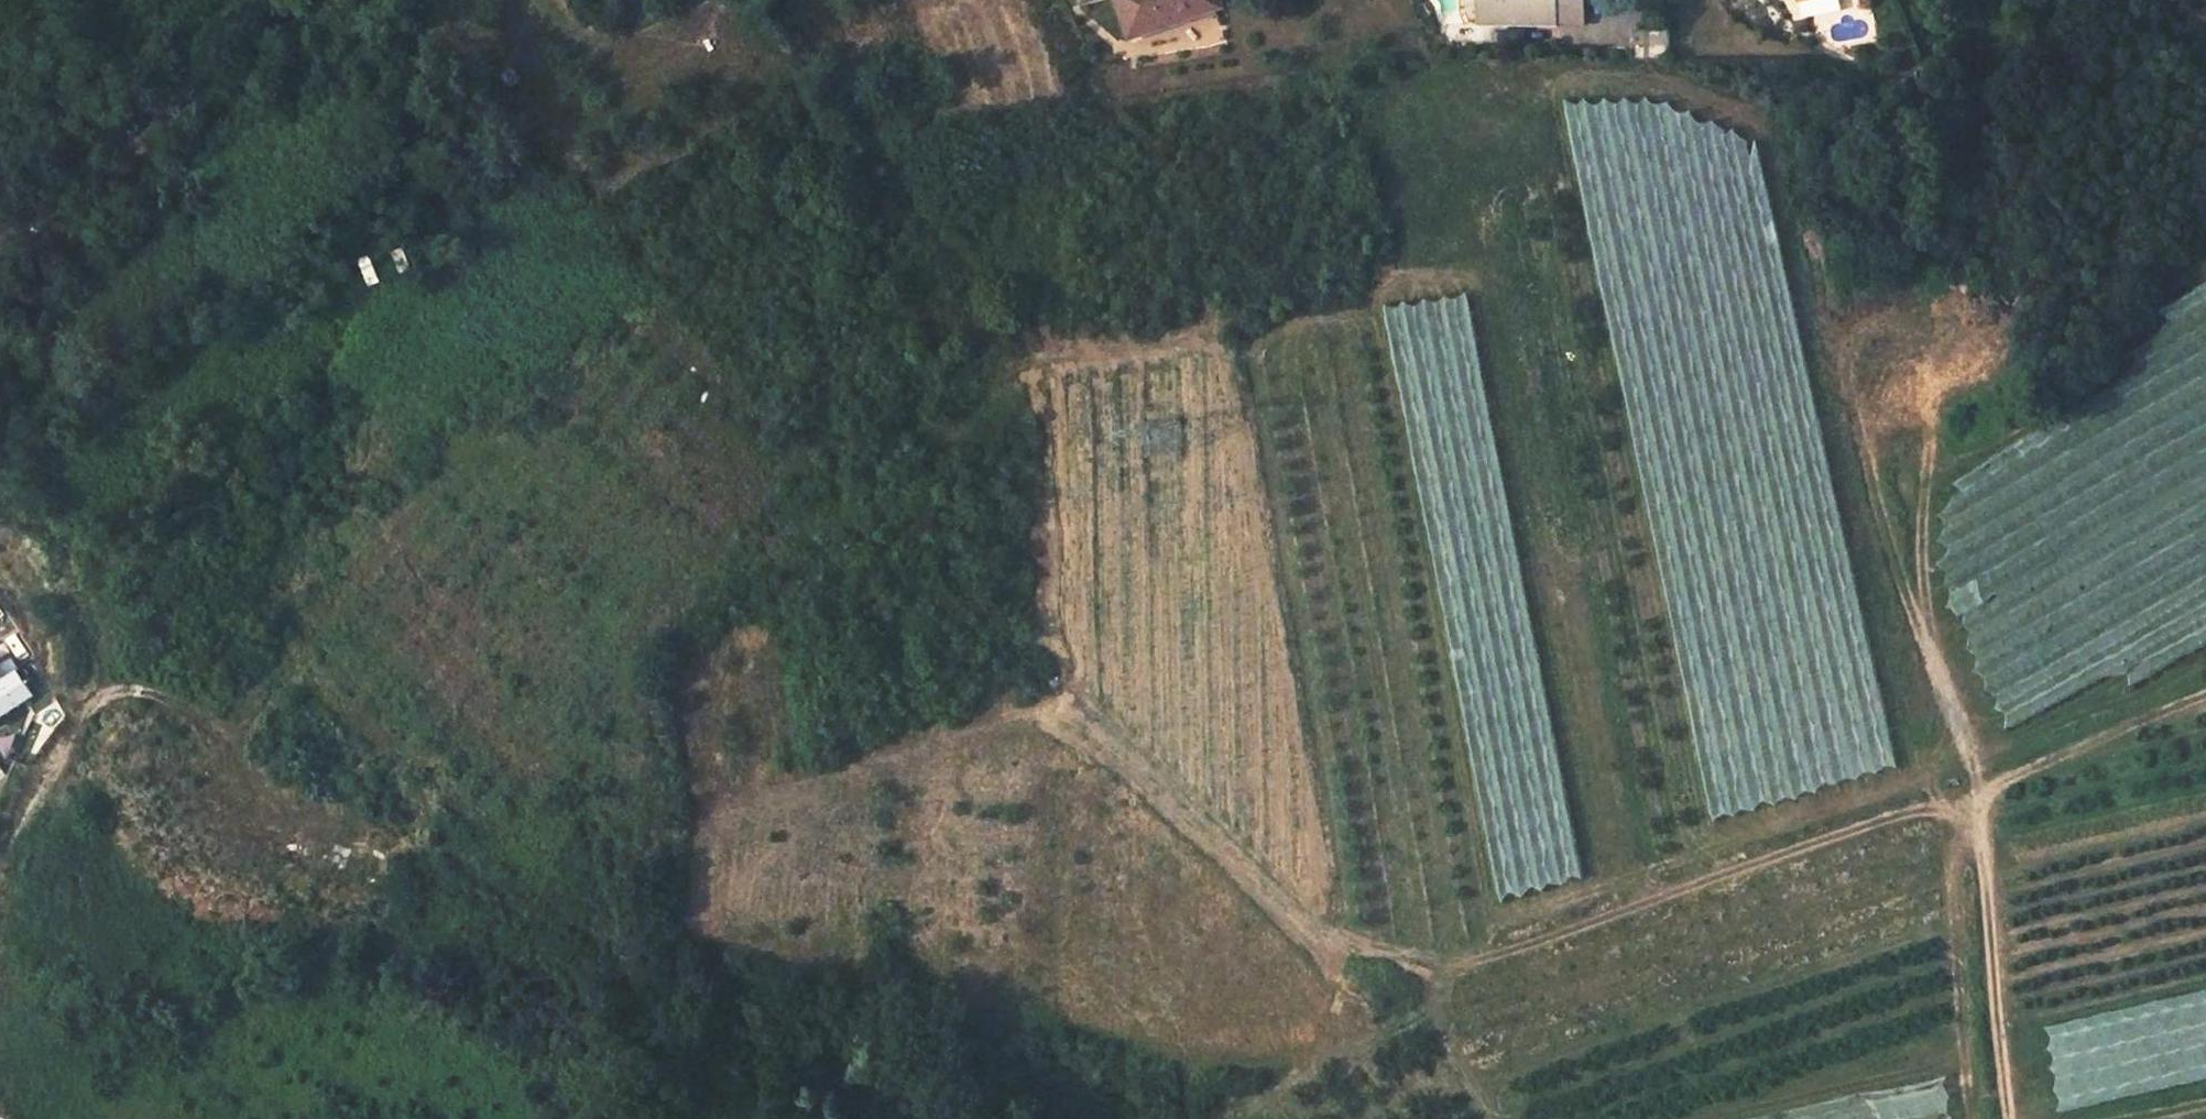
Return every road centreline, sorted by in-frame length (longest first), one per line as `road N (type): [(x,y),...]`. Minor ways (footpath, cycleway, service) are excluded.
road 1 (track): [(280,816),(209,727),(170,696),(135,688),(86,699),(48,769),(0,893)]
road 2 (unclassified): [(0,256),(248,0)]

